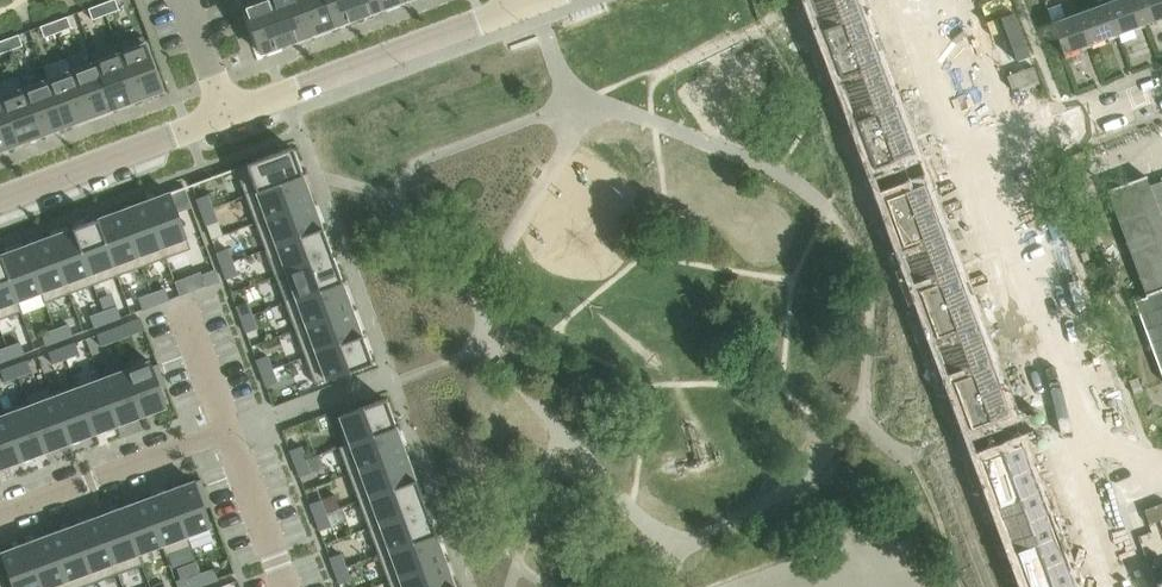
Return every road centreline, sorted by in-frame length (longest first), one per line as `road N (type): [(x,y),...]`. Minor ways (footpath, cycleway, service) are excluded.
road 1 (residential): [(285,586),(226,432),(0,514)]
road 2 (residential): [(1161,476),(1132,487),(1009,147)]
road 3 (residential): [(227,117),(523,7)]
road 4 (residential): [(0,202),(227,117)]
road 5 (residential): [(1009,147),(1161,91)]
road 6 (residential): [(1009,147),(959,0)]
road 7 (residential): [(185,0),(227,117)]

